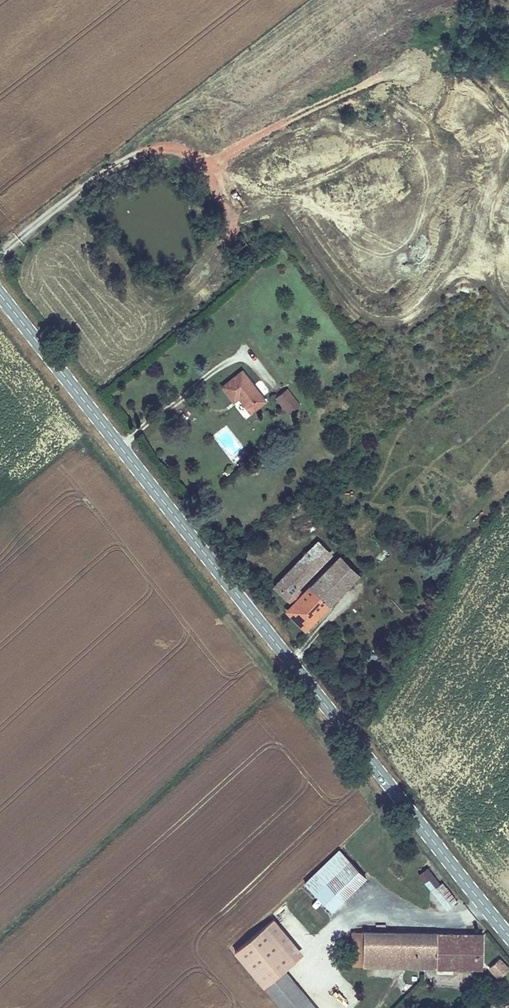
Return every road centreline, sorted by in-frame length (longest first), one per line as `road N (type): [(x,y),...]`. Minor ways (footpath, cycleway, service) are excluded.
road 1 (secondary): [(0,294),(508,935)]

